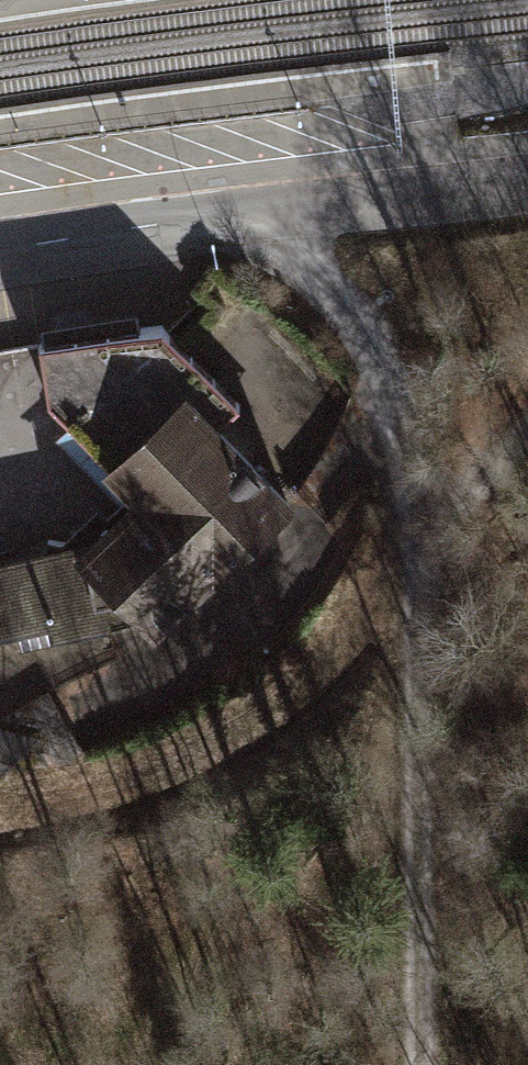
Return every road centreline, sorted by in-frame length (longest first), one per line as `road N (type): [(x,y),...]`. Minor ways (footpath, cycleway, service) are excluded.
road 1 (track): [(527,430),(419,539),(403,745),(421,1064)]
road 2 (residential): [(527,184),(263,210),(0,252)]
road 3 (track): [(419,539),(298,691),(207,753),(75,800),(0,809)]

